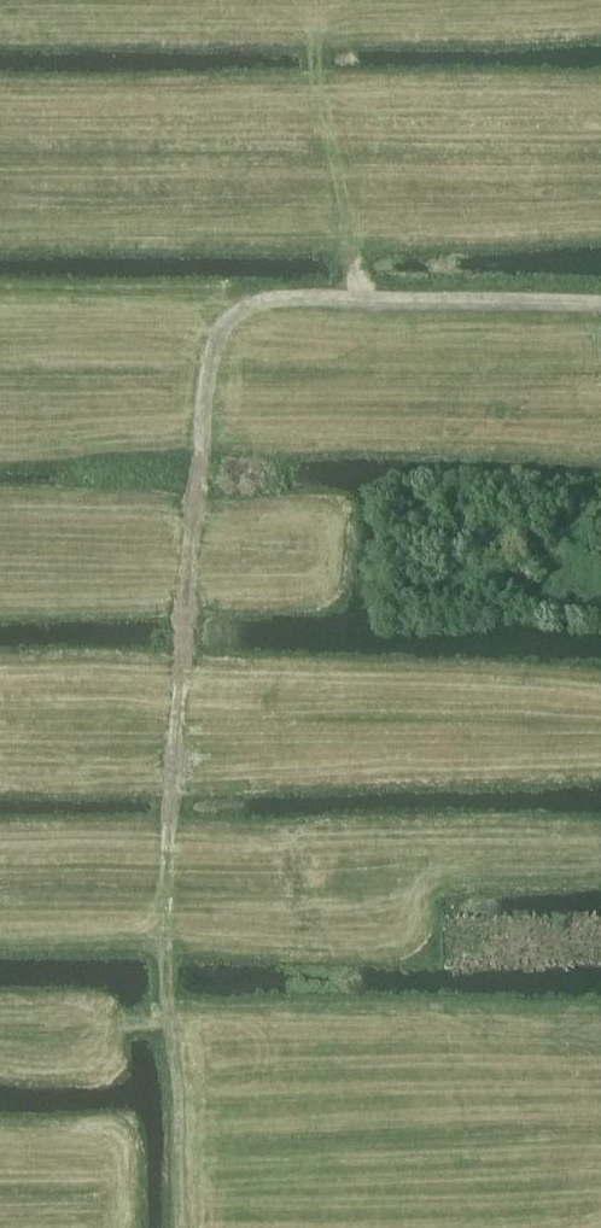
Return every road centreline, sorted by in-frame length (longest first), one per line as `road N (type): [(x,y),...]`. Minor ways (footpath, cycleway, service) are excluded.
road 1 (track): [(600,304),(281,297),(242,307),(222,324),(203,380),(163,962),(133,935),(0,941)]
road 2 (track): [(357,300),(311,19)]
road 3 (track): [(184,1227),(163,962)]

